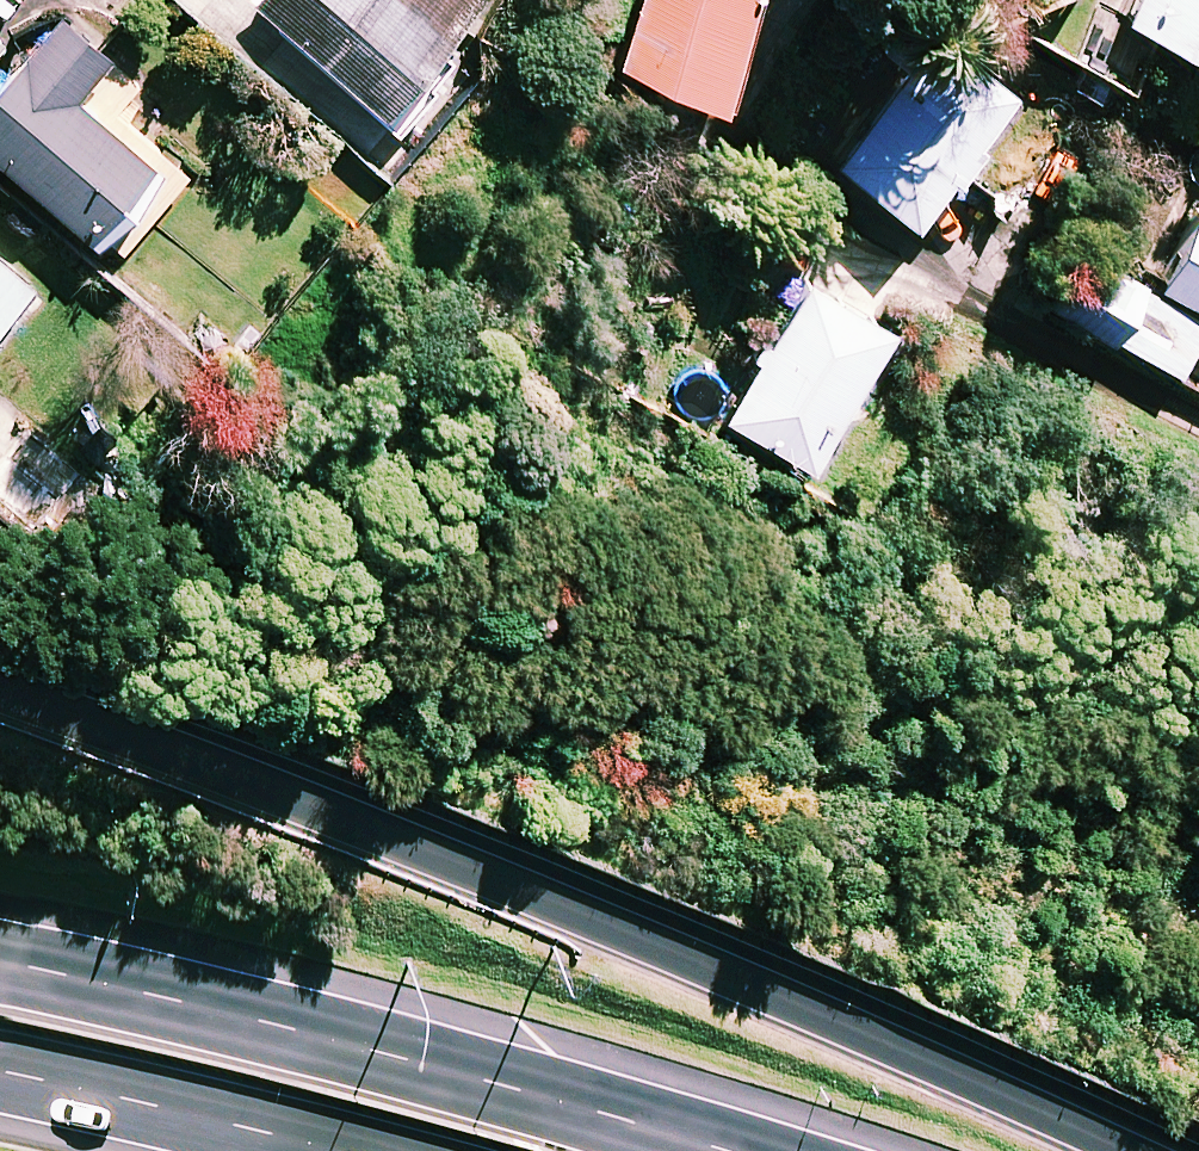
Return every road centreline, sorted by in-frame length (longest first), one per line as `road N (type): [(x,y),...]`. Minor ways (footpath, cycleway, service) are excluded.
road 1 (trunk): [(0,695),(150,748),(1126,1150)]
road 2 (trunk): [(0,959),(343,1036),(722,1150)]
road 3 (trunk): [(326,1150),(0,1081)]

